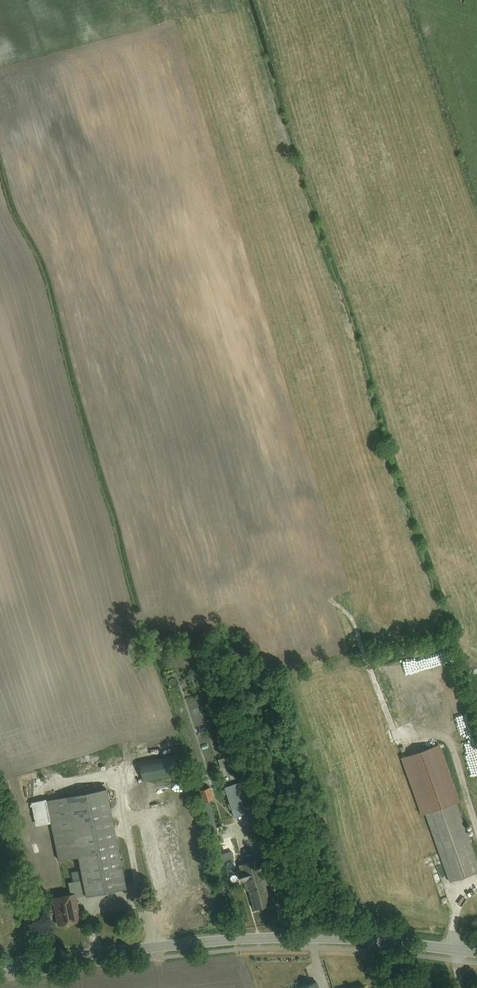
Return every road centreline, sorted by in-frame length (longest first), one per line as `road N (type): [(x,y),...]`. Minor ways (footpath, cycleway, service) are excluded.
road 1 (secondary): [(0,967),(287,937),(476,955)]

